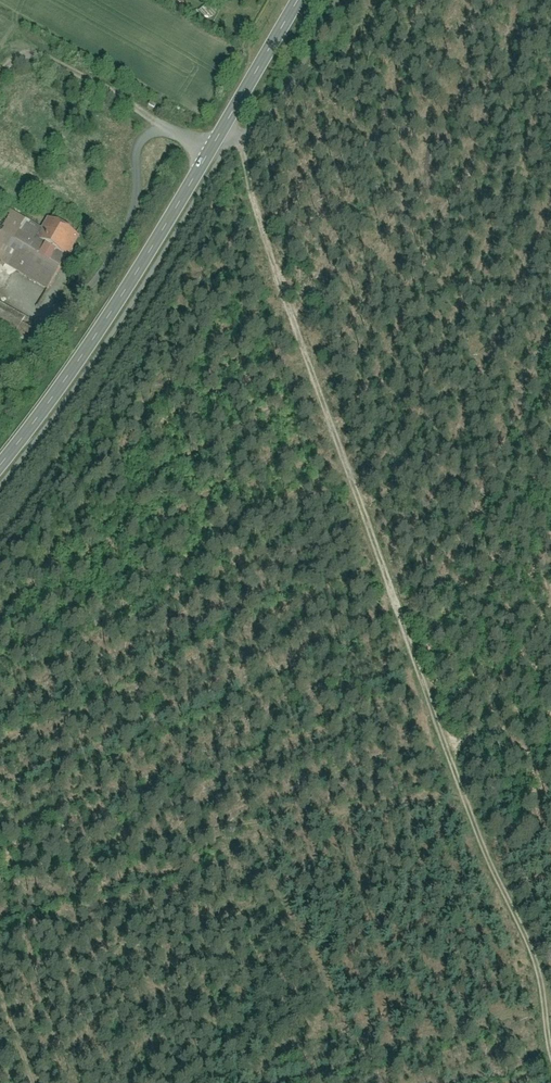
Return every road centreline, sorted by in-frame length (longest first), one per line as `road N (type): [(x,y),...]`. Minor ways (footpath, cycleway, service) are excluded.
road 1 (track): [(550,1033),(256,209),(246,162)]
road 2 (secondary): [(0,472),(154,248),(299,0)]
road 3 (track): [(162,131),(145,109),(51,52),(15,50),(0,58)]
road 4 (track): [(451,762),(550,615)]

